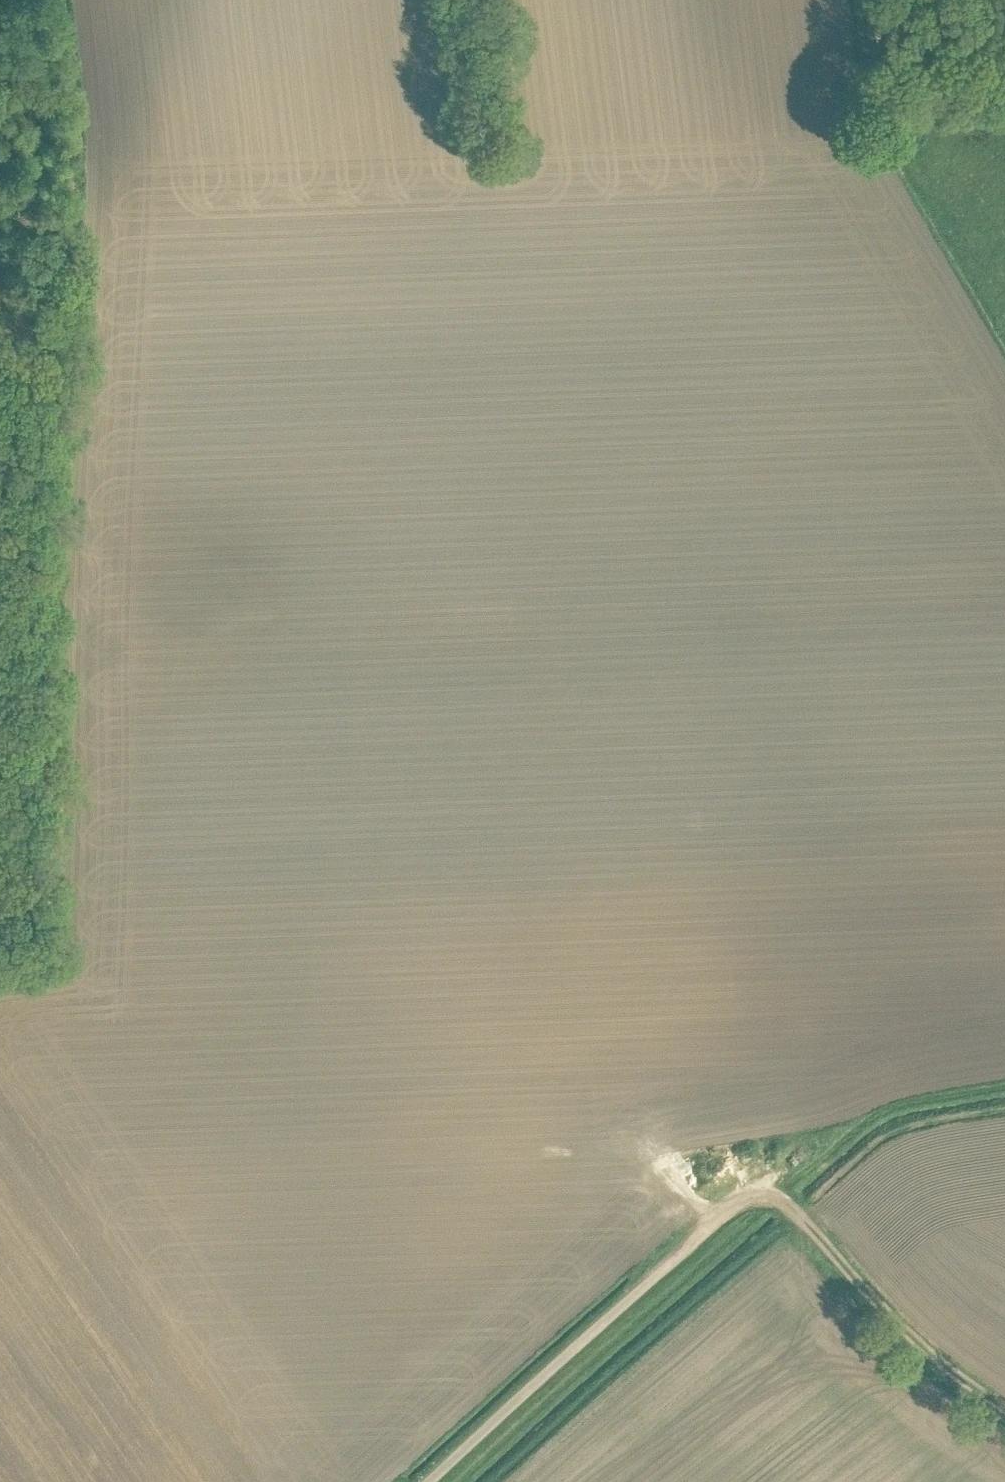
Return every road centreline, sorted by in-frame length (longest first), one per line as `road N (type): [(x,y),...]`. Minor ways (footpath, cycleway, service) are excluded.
road 1 (track): [(704,1230),(766,1183),(914,1337),(1004,1404)]
road 2 (unclassified): [(432,1481),(704,1230)]

